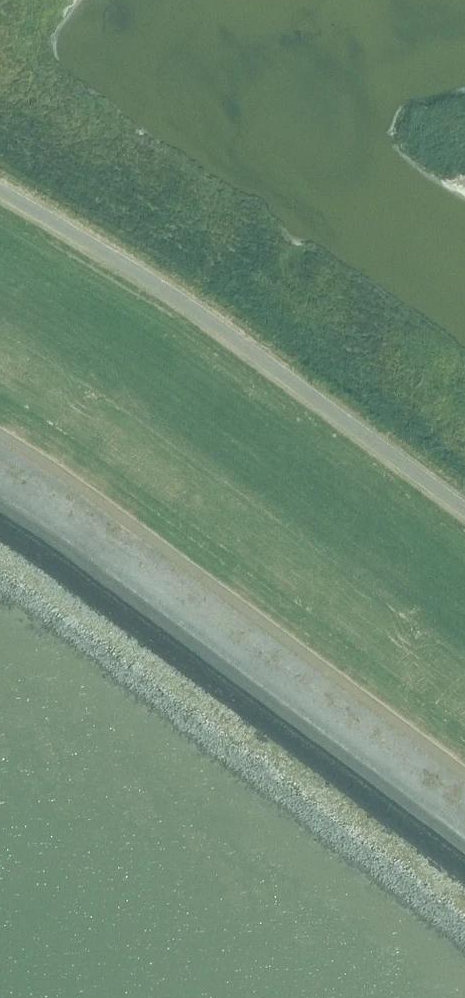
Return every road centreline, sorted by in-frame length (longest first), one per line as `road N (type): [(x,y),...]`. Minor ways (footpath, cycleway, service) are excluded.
road 1 (unclassified): [(464,537),(189,330),(0,202)]

